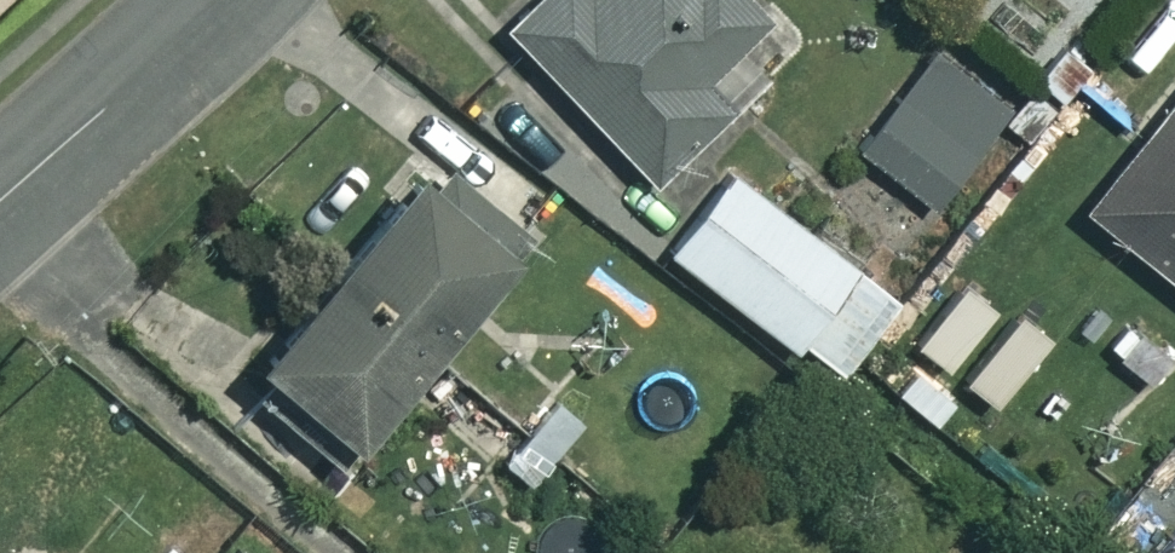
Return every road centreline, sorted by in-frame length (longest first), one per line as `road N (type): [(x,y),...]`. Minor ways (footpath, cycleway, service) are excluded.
road 1 (residential): [(0,200),(218,0)]

